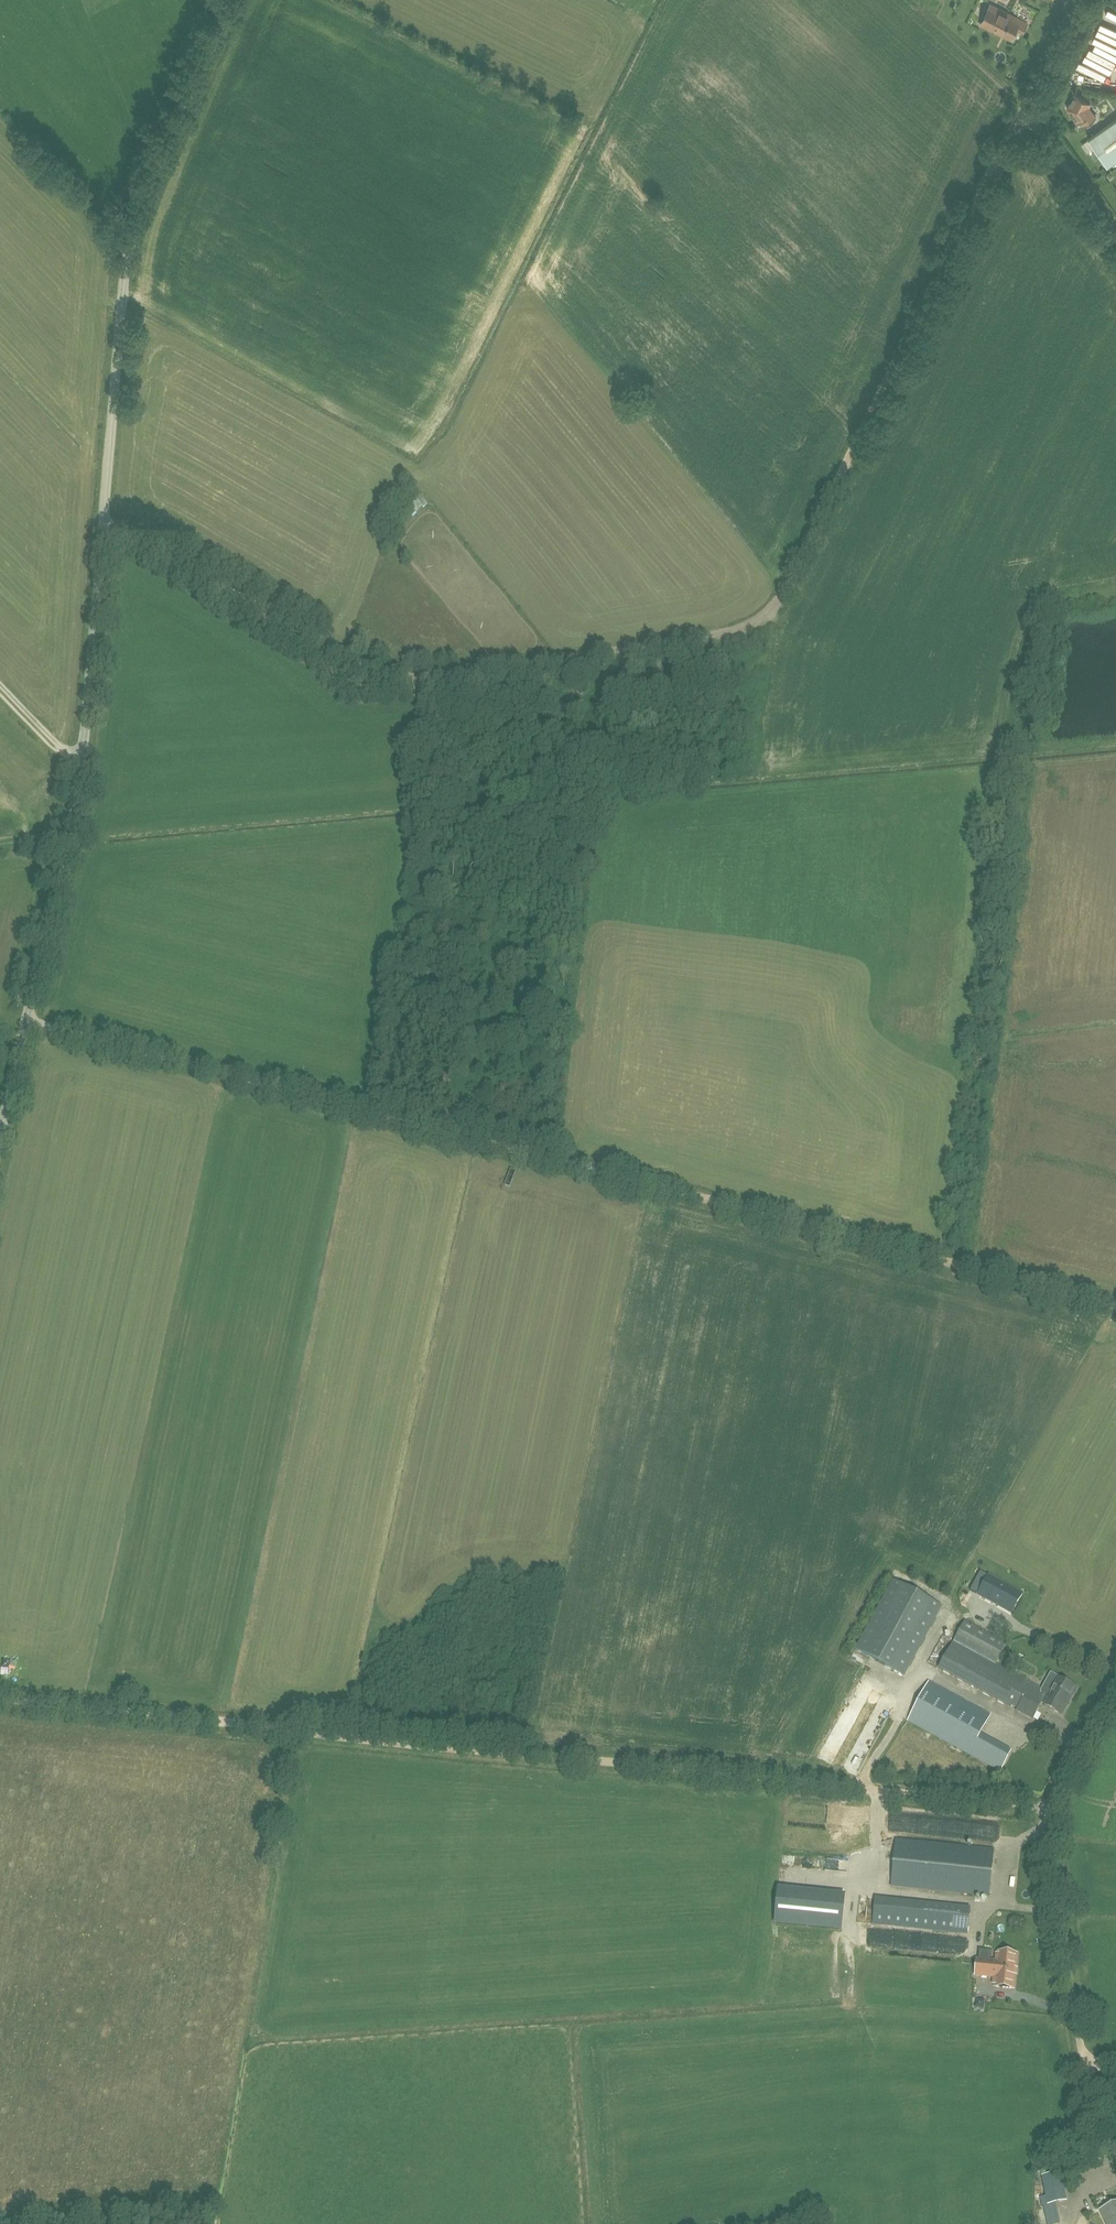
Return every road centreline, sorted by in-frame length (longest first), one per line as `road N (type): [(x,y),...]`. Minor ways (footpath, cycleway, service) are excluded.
road 1 (track): [(1022,112),(787,588),(745,627),(456,676),(390,673),(104,524)]
road 2 (unclassified): [(0,1138),(81,768),(131,244),(232,0)]
road 3 (track): [(1115,1306),(26,1020)]
road 4 (track): [(1052,1805),(0,1697)]
road 5 (unclassified): [(1085,2071),(1048,1835),(1061,1784),(1115,1685)]
road 6 (unclassified): [(1115,238),(1022,112),(1077,0)]

